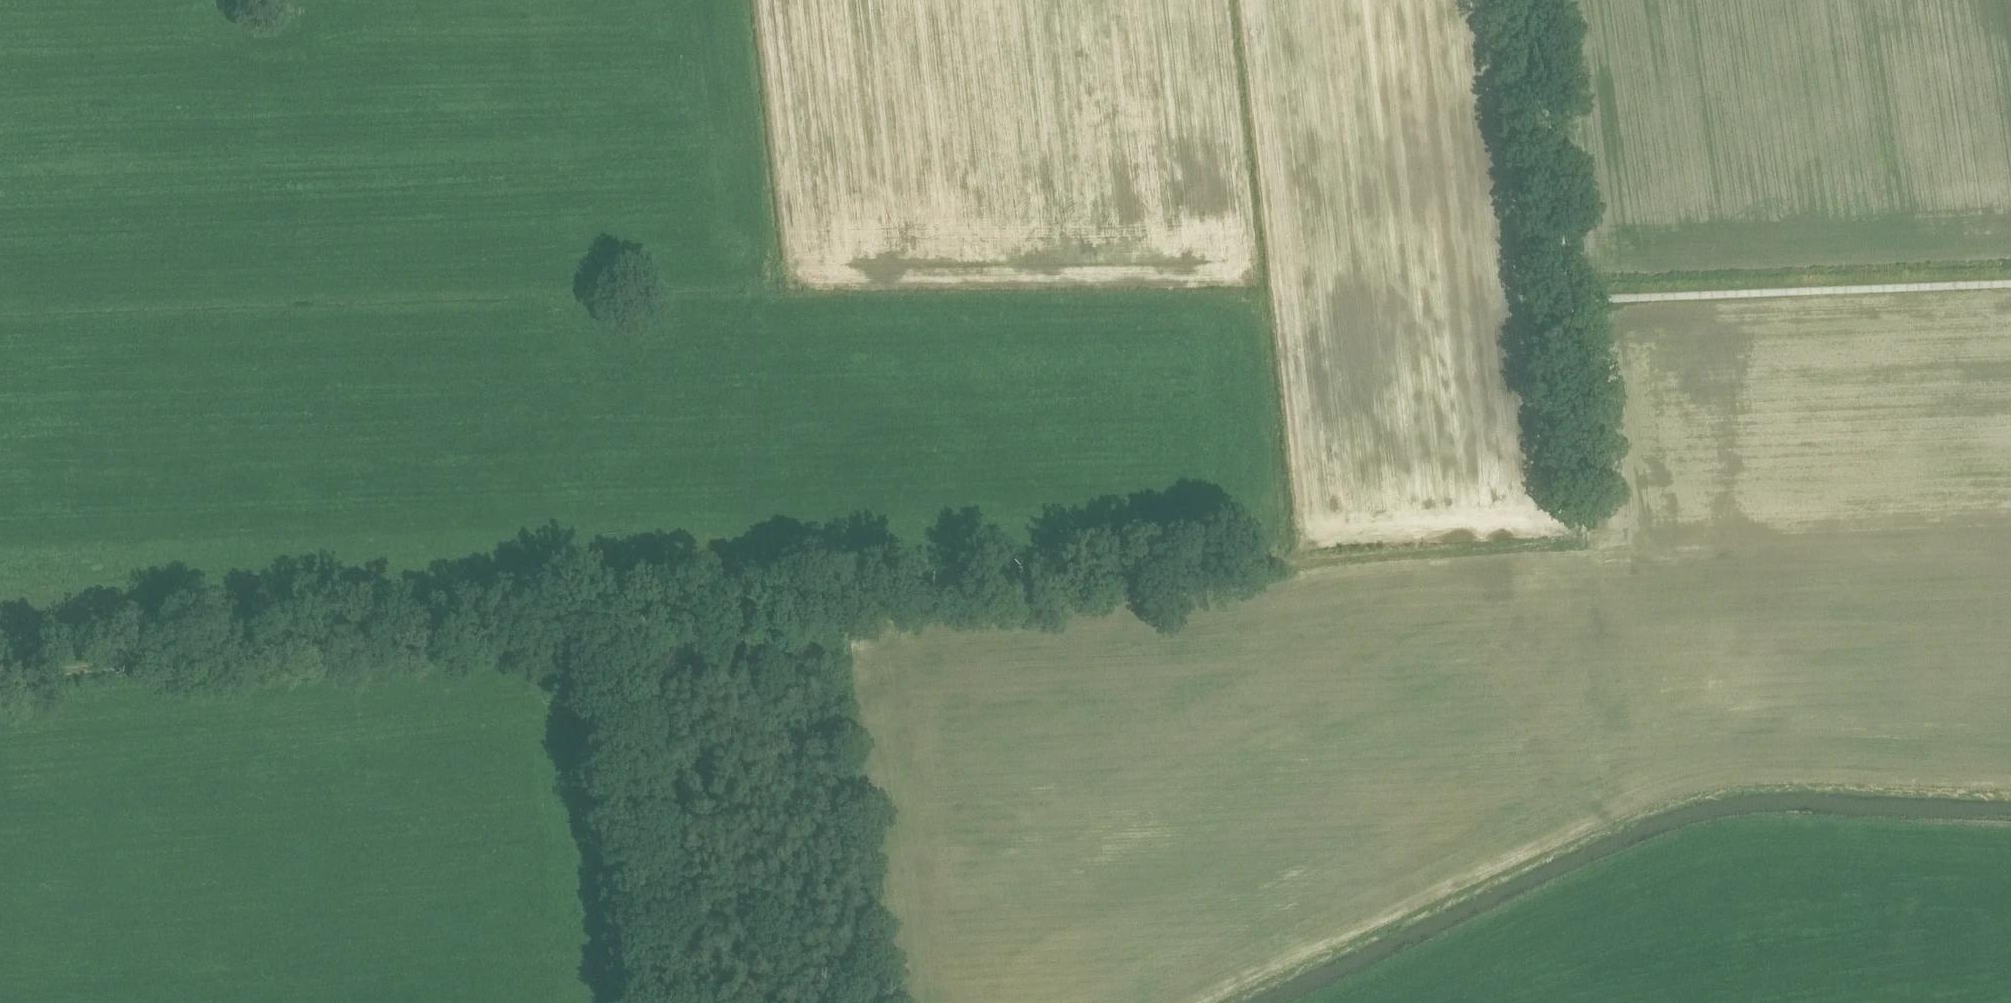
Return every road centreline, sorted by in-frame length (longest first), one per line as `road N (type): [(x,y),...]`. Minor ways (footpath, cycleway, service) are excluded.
road 1 (track): [(1533,0),(1567,299)]
road 2 (track): [(1567,299),(1587,479),(1584,512),(1572,529)]

